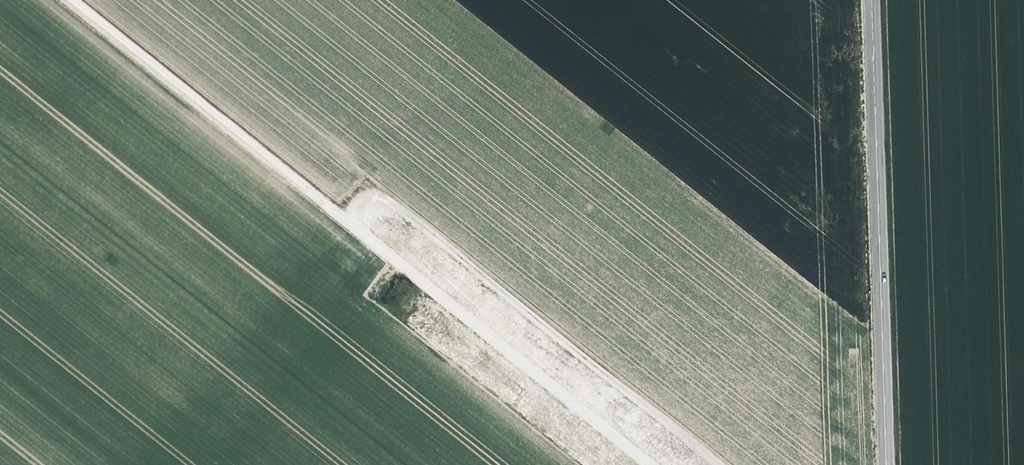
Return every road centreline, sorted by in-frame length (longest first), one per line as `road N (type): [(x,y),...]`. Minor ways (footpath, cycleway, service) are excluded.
road 1 (track): [(342,216),(369,178),(719,464)]
road 2 (tertiary): [(871,0),(886,464)]
road 3 (track): [(342,216),(652,464)]
road 4 (track): [(72,0),(342,216)]

